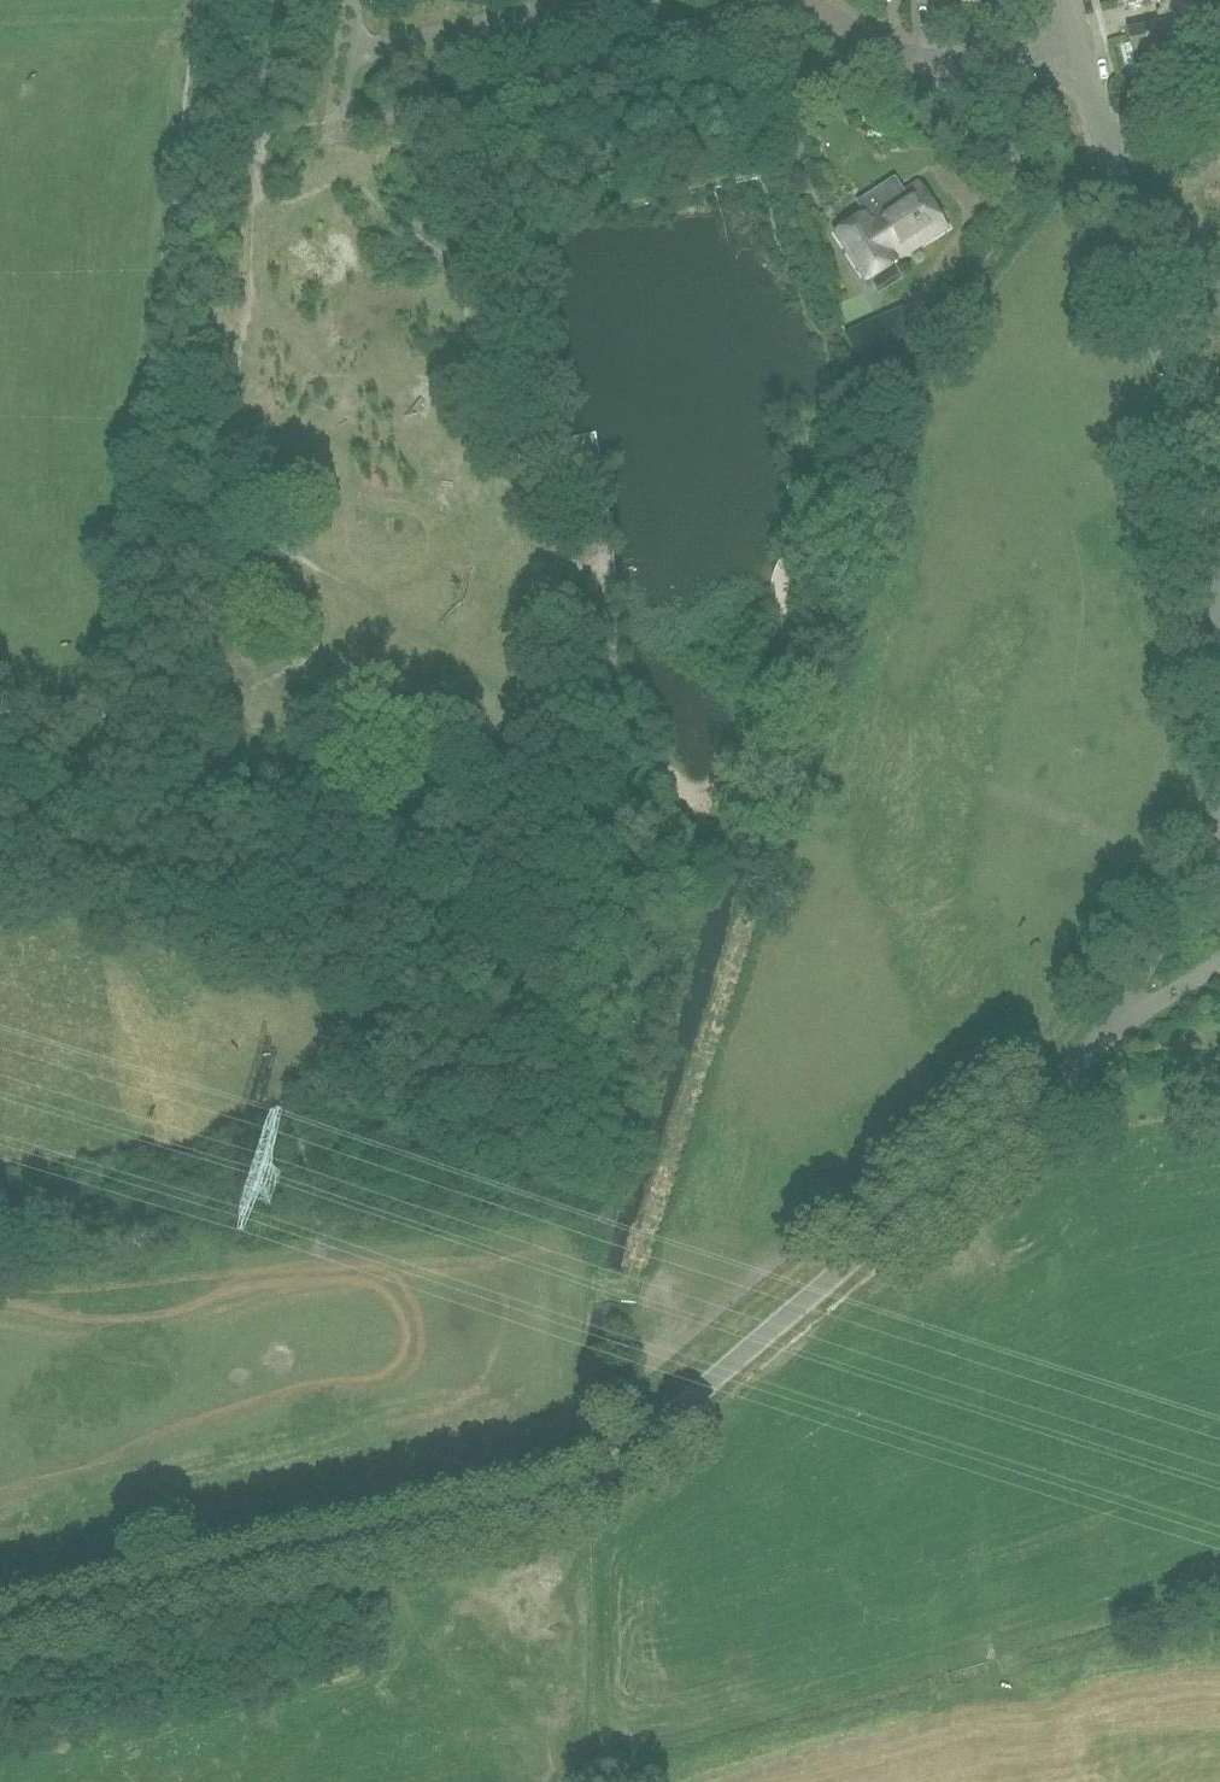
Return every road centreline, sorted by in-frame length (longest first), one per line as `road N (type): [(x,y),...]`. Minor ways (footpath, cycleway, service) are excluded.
road 1 (residential): [(0,1635),(575,1489),(1092,1052)]
road 2 (track): [(199,0),(107,713)]
road 3 (residential): [(1219,605),(1107,147)]
road 4 (residential): [(1083,49),(997,66),(918,58),(808,0)]
road 5 (residential): [(1219,852),(1092,1052)]
road 6 (residential): [(1092,1052),(1219,962)]
road 7 (residential): [(1219,70),(1148,127),(1107,147)]

